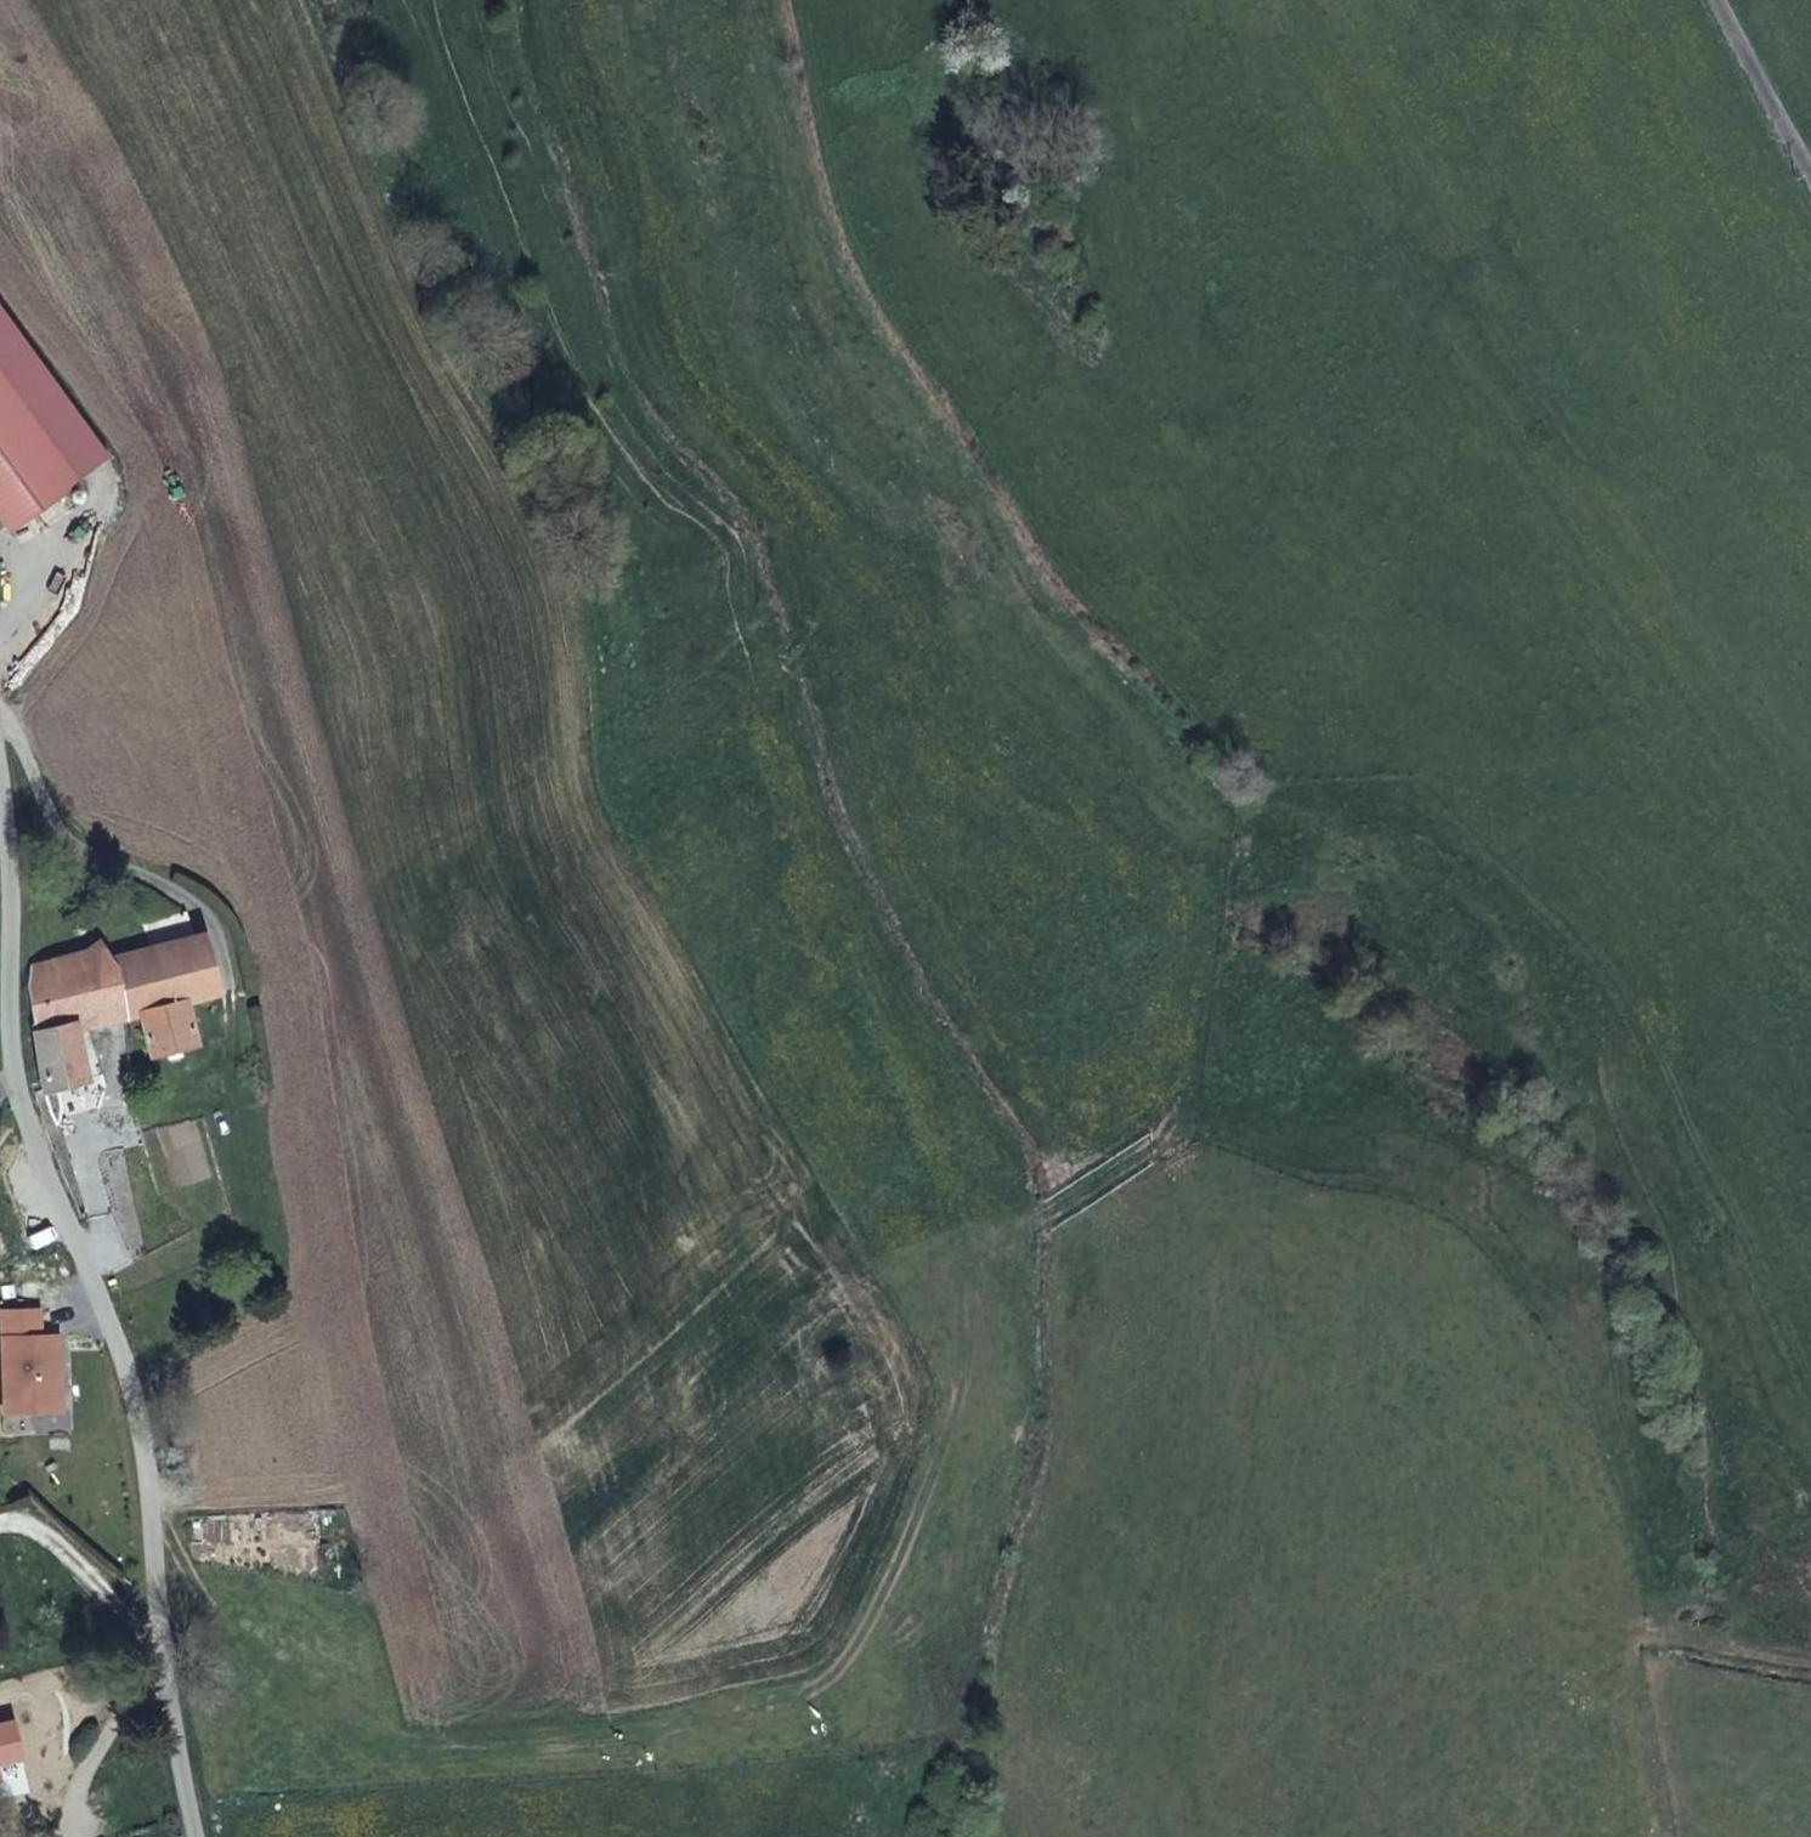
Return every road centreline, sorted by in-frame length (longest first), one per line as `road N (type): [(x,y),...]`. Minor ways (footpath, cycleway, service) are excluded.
road 1 (unclassified): [(0,785),(10,867),(11,1034),(23,1108),(126,1362),(177,1754),(196,1836)]

